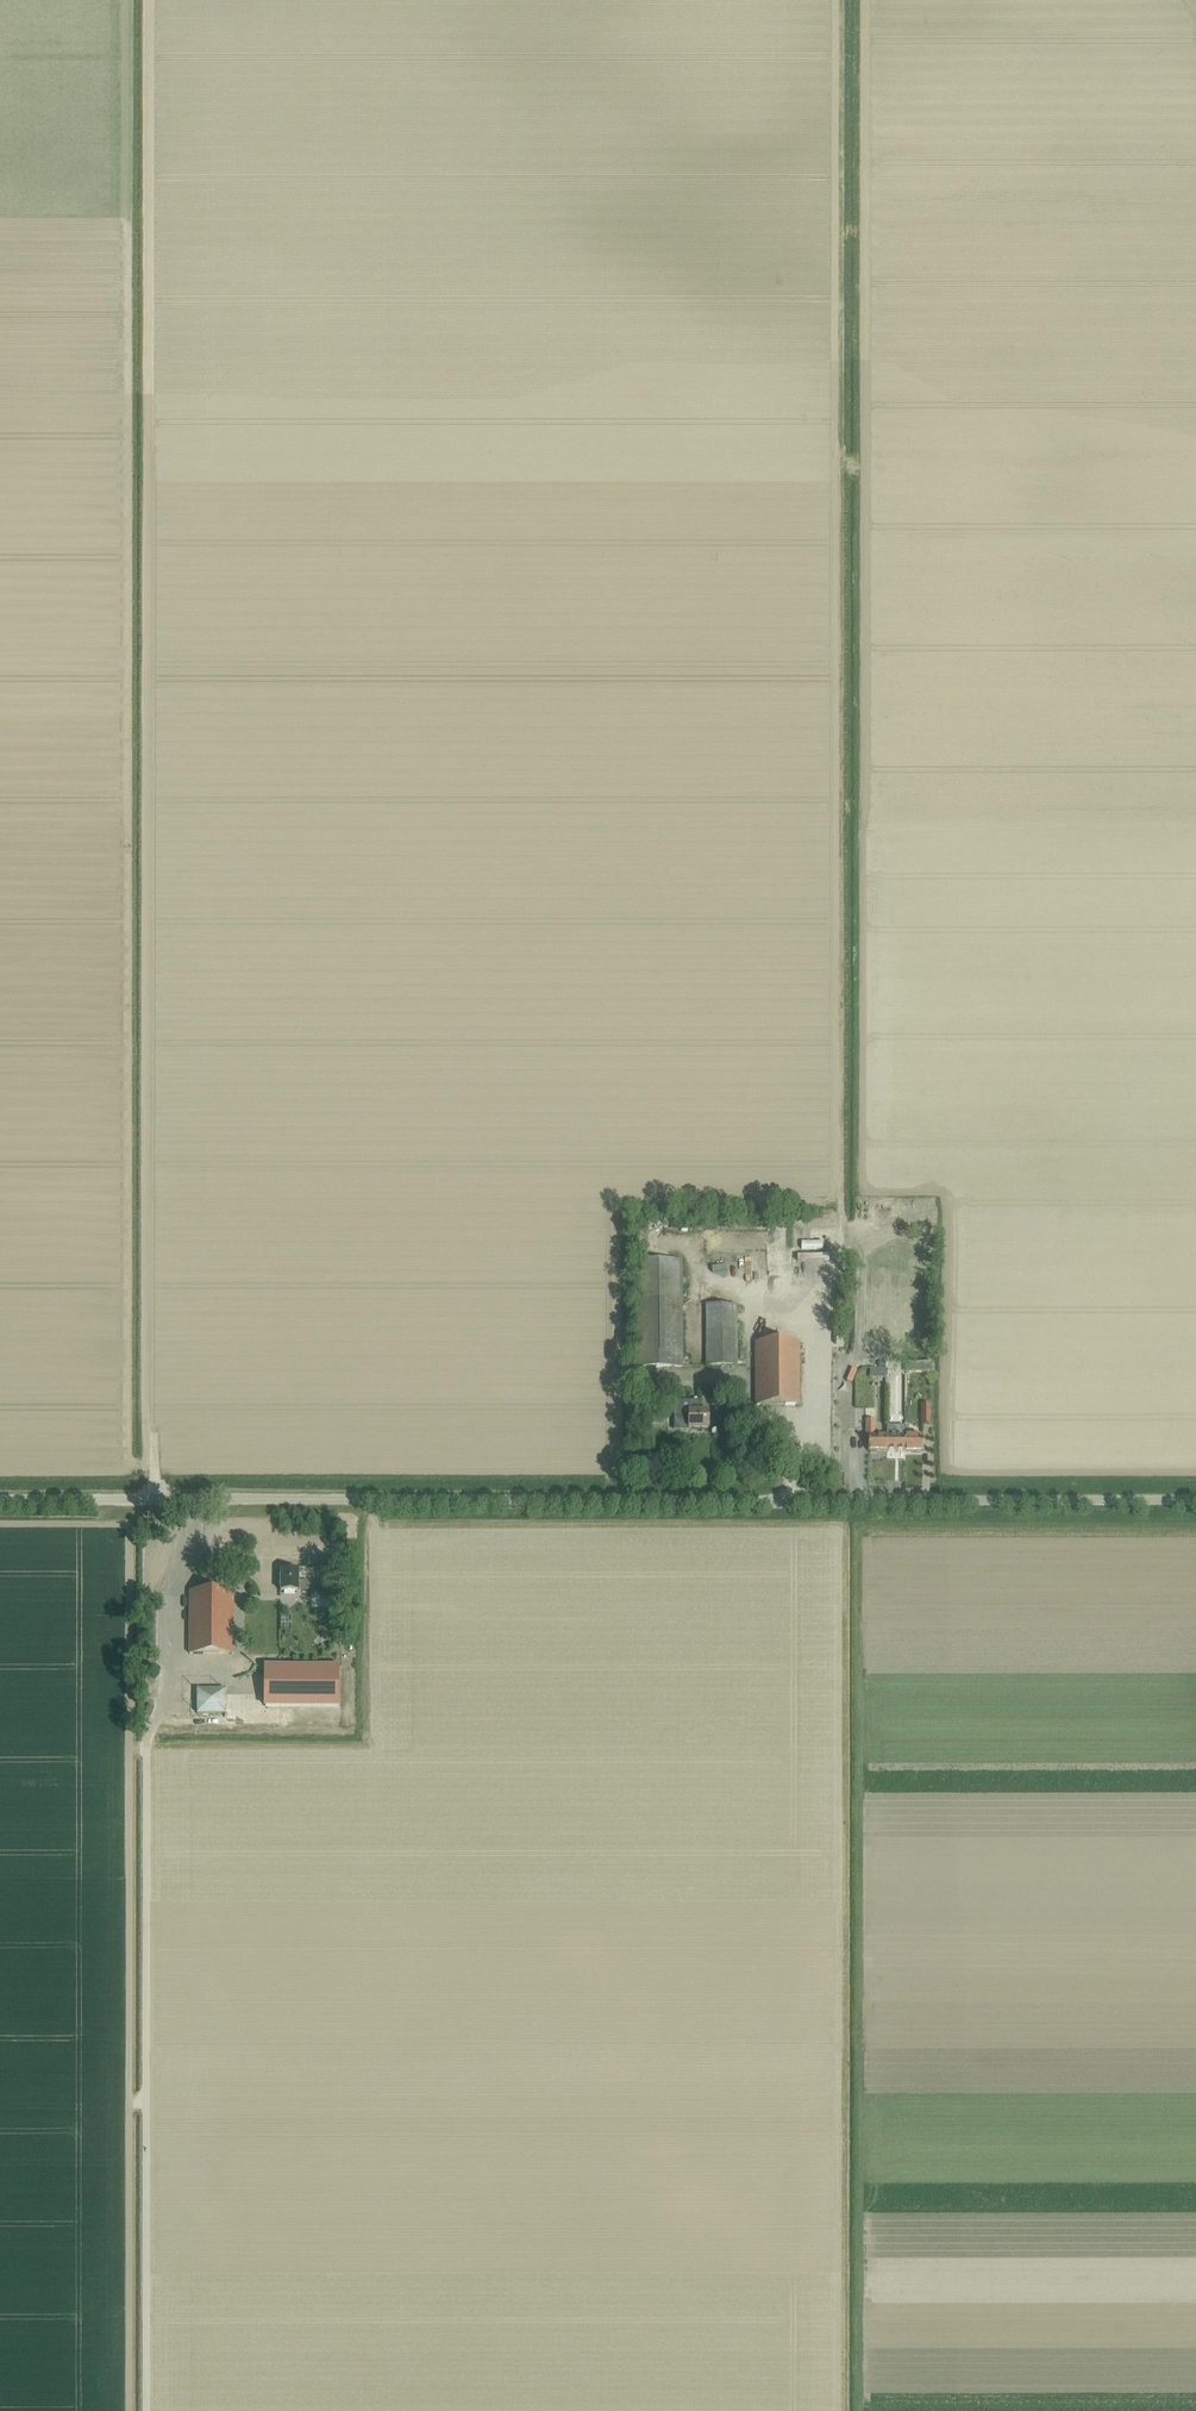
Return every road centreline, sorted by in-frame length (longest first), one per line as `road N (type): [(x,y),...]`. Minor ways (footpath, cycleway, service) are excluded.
road 1 (unclassified): [(1195,1500),(0,1500)]

